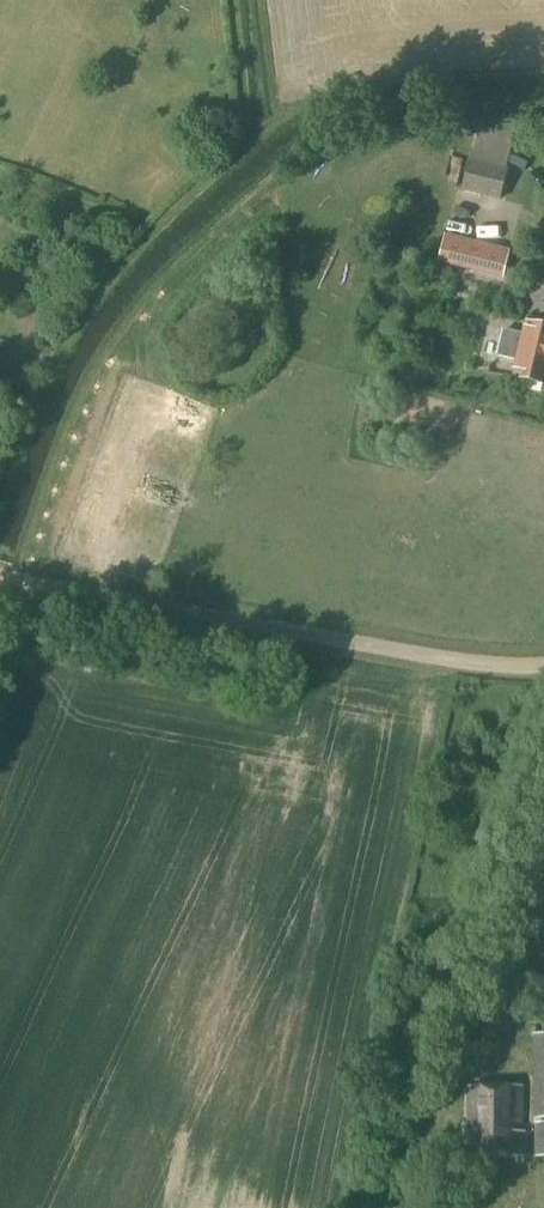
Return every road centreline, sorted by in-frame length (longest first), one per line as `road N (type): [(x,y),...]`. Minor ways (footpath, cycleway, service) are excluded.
road 1 (unclassified): [(0,572),(543,673)]

